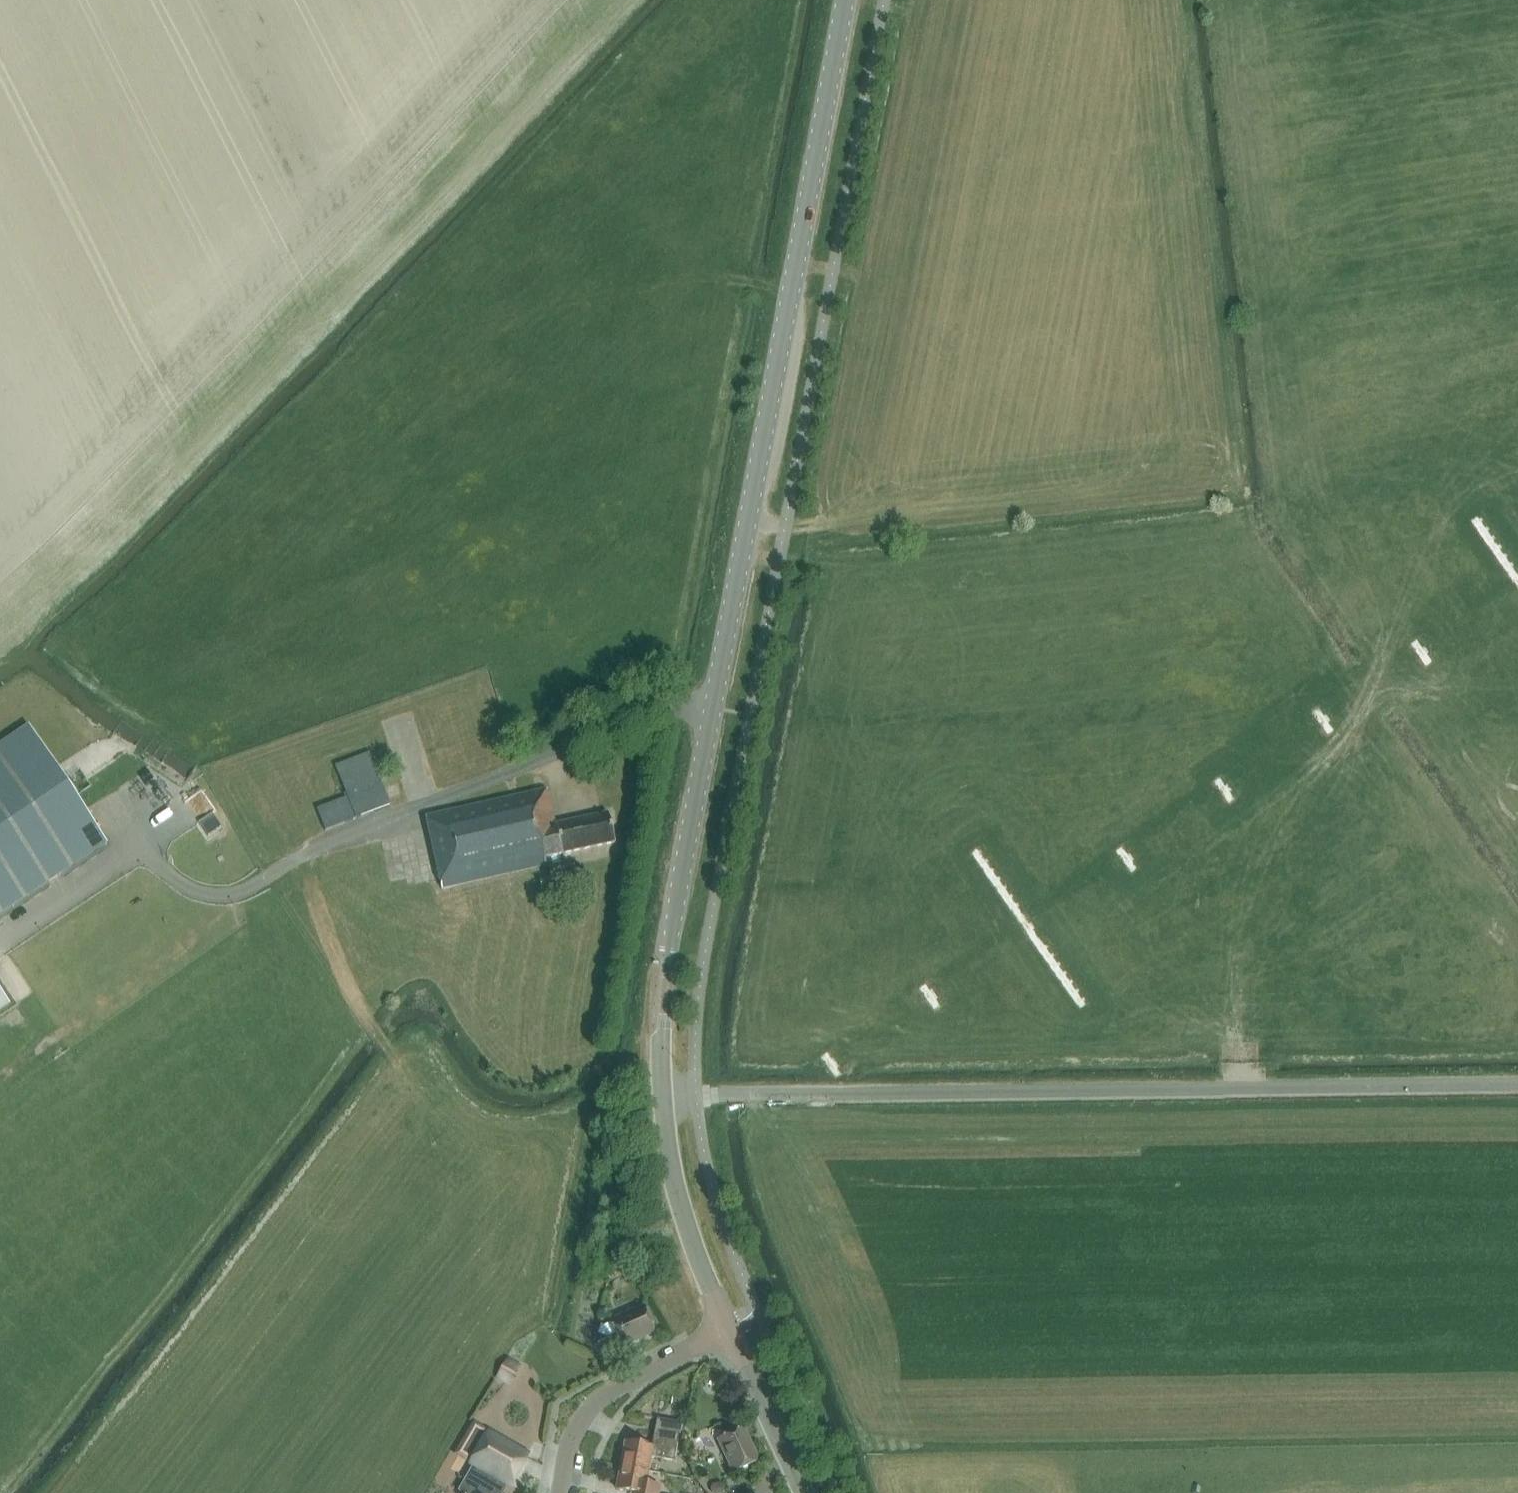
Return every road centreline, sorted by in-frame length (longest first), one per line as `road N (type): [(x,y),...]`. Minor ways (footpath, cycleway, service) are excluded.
road 1 (secondary): [(729,1328),(684,1218),(666,1135),(660,1044),(667,950),(845,0)]
road 2 (secondary): [(804,1492),(729,1328)]
road 3 (residential): [(620,1388),(601,1396),(579,1422),(560,1492)]
road 4 (residential): [(620,1388),(729,1328)]

